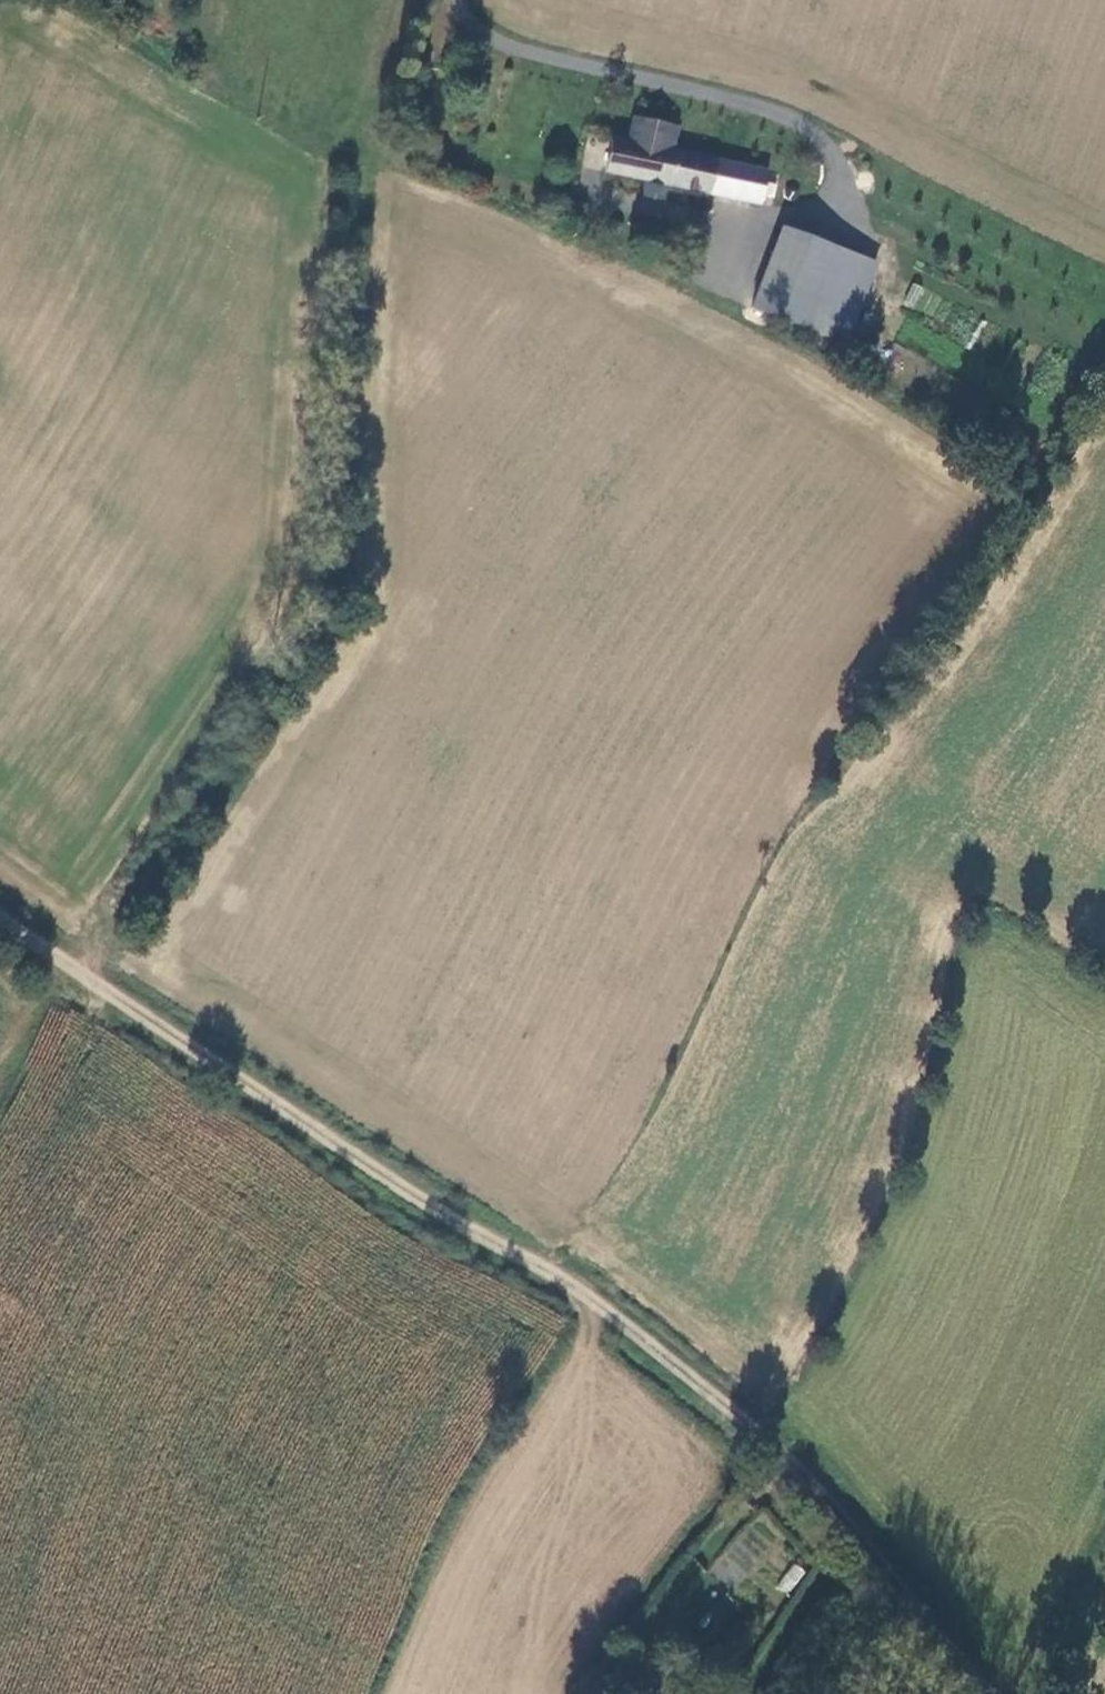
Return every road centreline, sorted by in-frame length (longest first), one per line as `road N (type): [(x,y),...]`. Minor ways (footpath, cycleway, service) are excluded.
road 1 (track): [(0,915),(394,1187),(651,1335),(837,1496),(1009,1693)]

